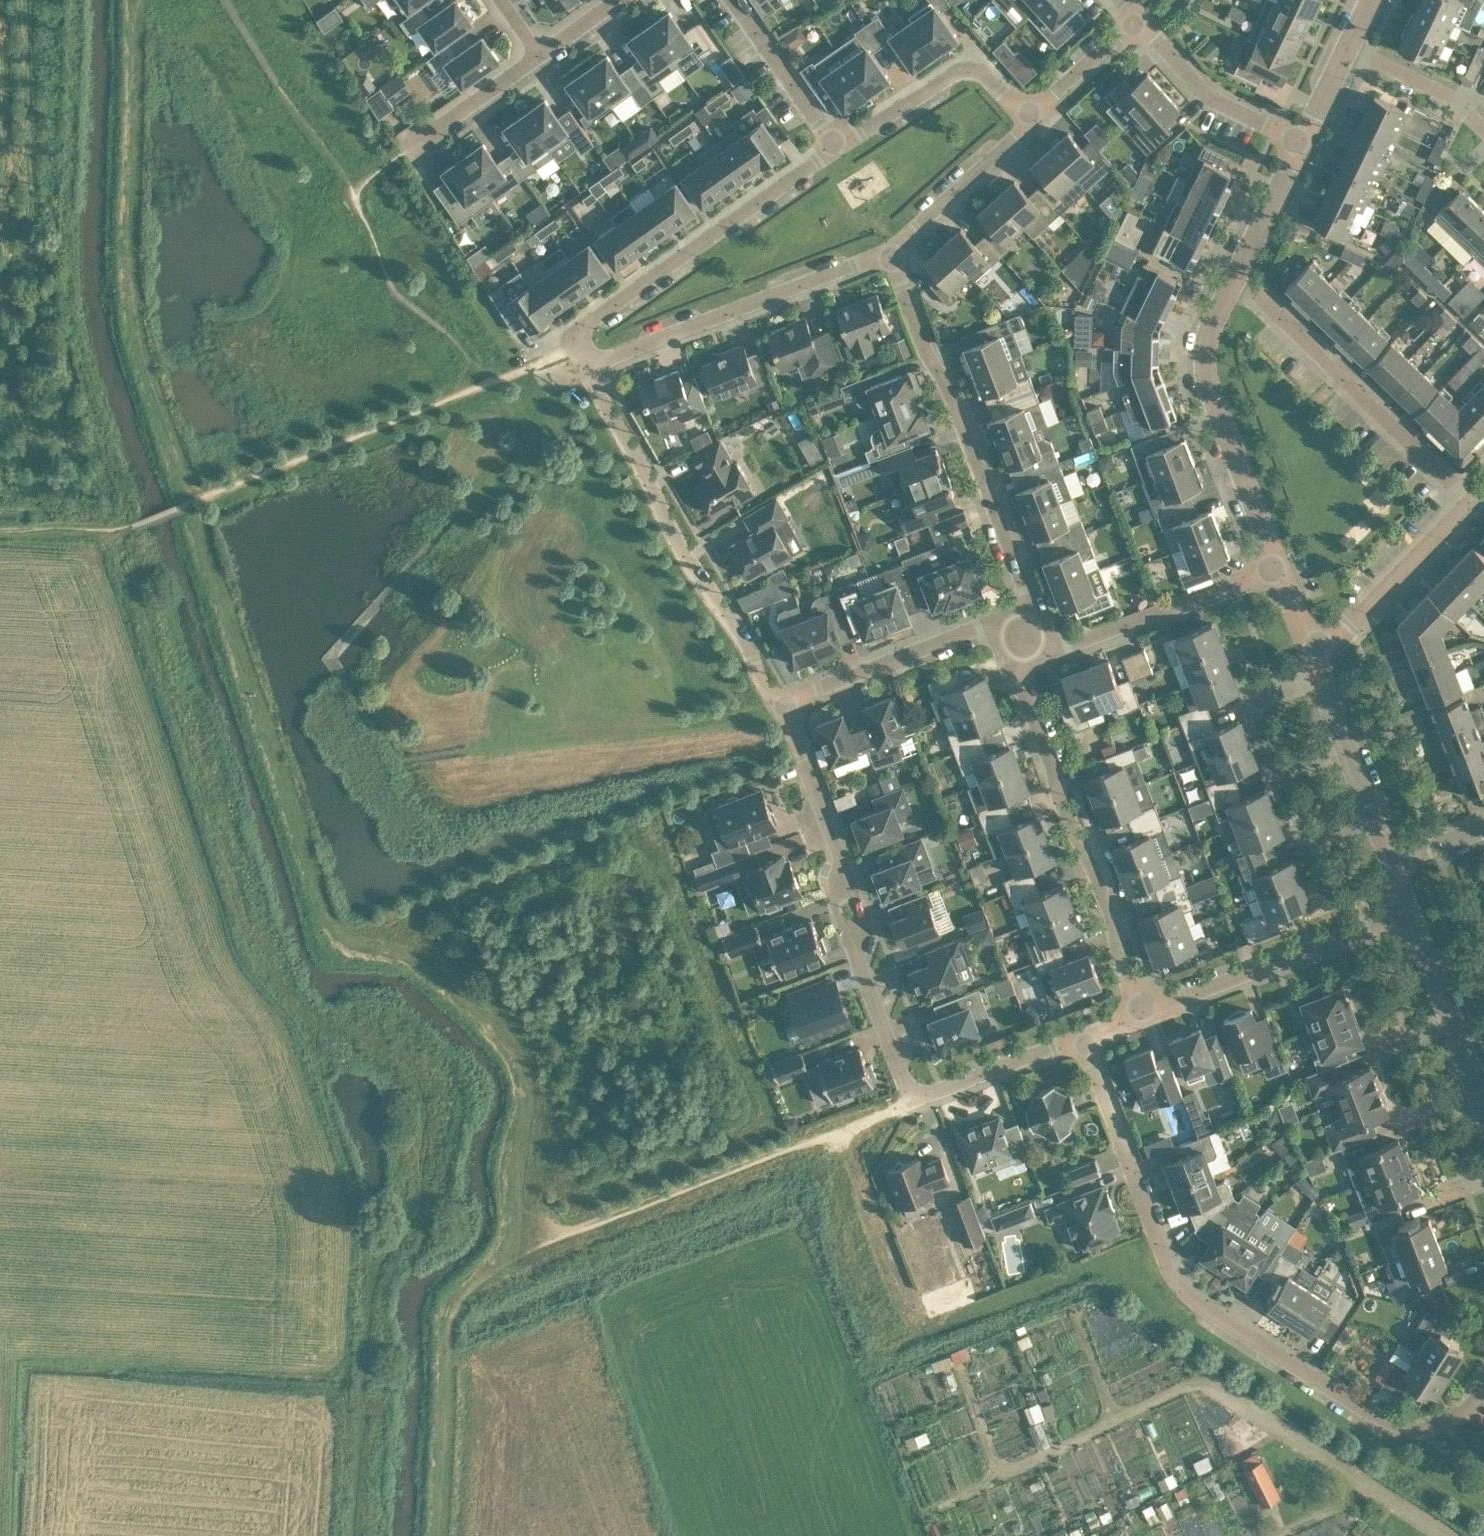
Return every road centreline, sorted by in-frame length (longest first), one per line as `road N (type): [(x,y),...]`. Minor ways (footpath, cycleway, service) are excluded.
road 1 (residential): [(1483,1387),(1471,1408),(1445,1420),(1417,1431),(1389,1424),(1191,1298),(1078,1036)]
road 2 (residential): [(1078,1036),(916,1094),(855,949),(843,866),(783,707)]
road 3 (residential): [(1023,635),(1025,584),(889,251)]
road 4 (residential): [(783,707),(762,685),(744,641),(684,551),(584,365)]
road 5 (residential): [(1144,1009),(1022,688),(1023,635)]
road 6 (residential): [(584,365),(586,323),(838,147)]
road 7 (residential): [(1465,510),(1306,341),(1228,288)]
road 8 (residential): [(584,365),(889,251)]
road 9 (residential): [(1278,566),(1215,399),(1212,333),(1228,288)]
road 10 (residential): [(1412,912),(1144,1009)]
road 11 (residential): [(1023,635),(1072,644),(1278,566)]
road 12 (residential): [(783,707),(975,628),(1023,635)]
road 13 (residential): [(838,147),(967,69),(1032,112)]
road 14 (residential): [(1465,510),(1315,660)]
road 15 (residential): [(1391,858),(1315,660)]
road 16 (residential): [(1296,139),(1208,96),(1134,16)]
road 17 (residential): [(1483,1102),(1412,912)]
road 18 (residential): [(889,251),(1018,135),(1032,112)]
road 19 (residential): [(838,147),(735,0)]
road 20 (residential): [(1228,288),(1296,139)]
road 21 (residential): [(1483,130),(1431,84),(1349,45)]
road 22 (residential): [(417,140),(538,58)]
road 23 (residential): [(1032,112),(1134,16)]

